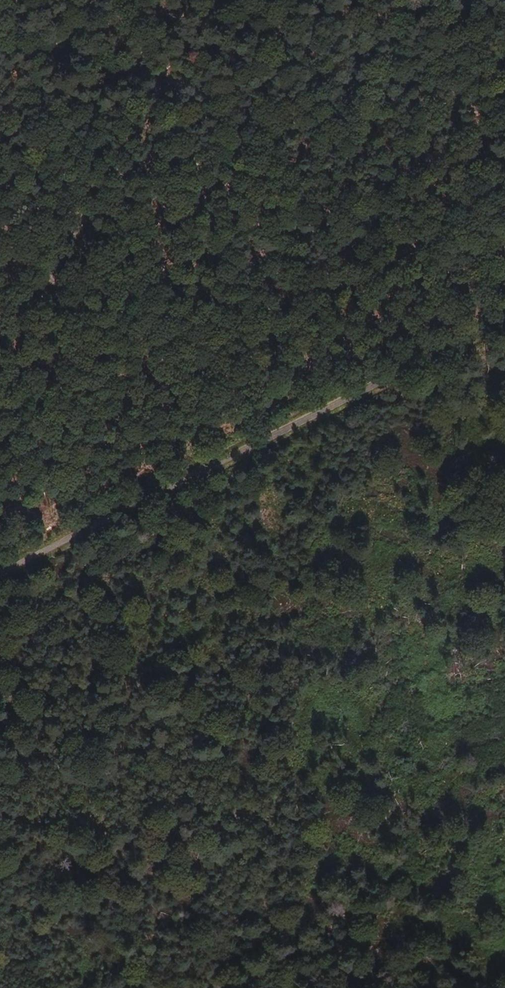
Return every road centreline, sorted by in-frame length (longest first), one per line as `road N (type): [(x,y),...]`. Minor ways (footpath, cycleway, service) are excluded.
road 1 (track): [(504,320),(0,573)]

